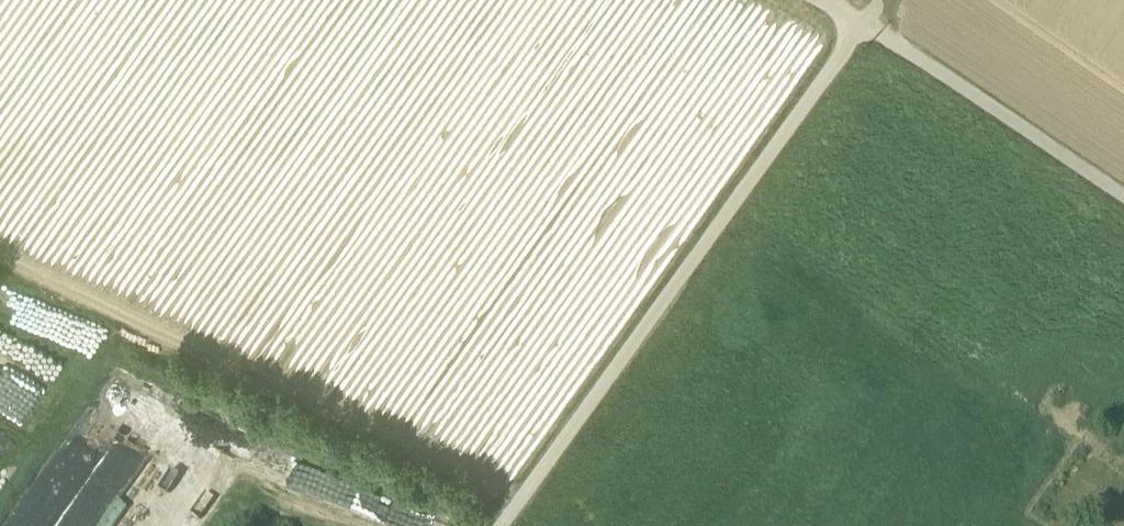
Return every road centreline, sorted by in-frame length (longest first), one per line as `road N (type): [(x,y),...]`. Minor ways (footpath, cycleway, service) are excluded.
road 1 (track): [(878,0),(500,525)]
road 2 (track): [(864,20),(1123,196)]

